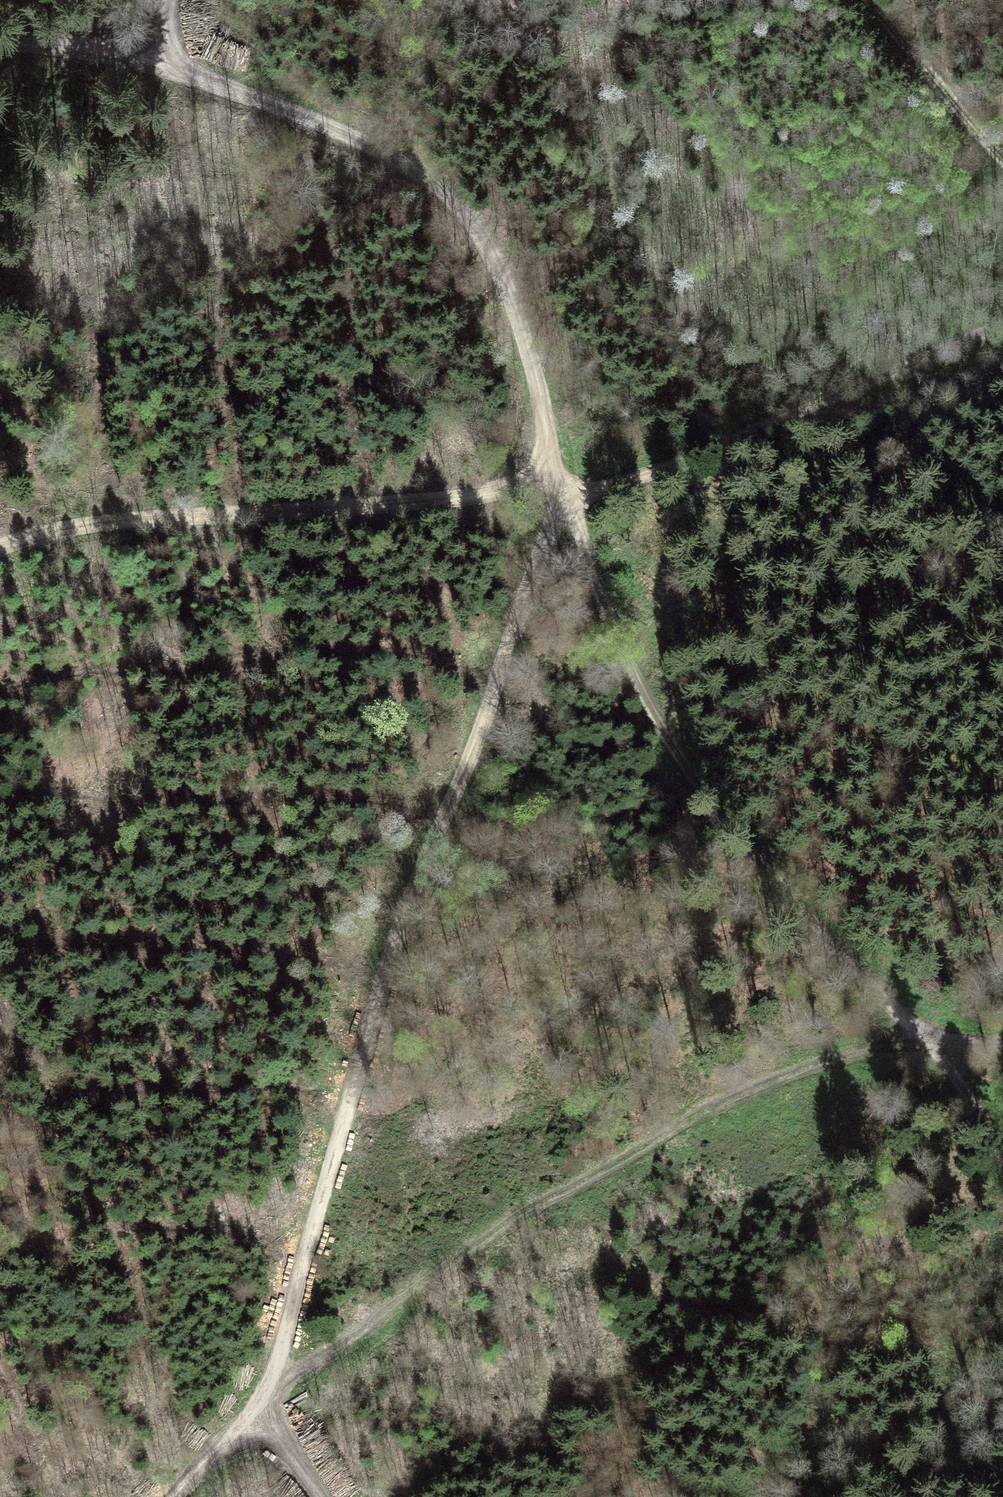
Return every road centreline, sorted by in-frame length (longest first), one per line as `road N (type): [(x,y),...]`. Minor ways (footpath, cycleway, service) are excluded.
road 1 (track): [(176,1496),(264,1406),(411,894),(510,602),(568,494)]
road 2 (track): [(1002,1047),(938,1046),(743,1112),(622,1158),(477,1244),(264,1406),(328,1496)]
road 3 (track): [(568,494),(593,577),(656,724),(727,832),(845,966),(938,1046),(1002,1163)]
road 4 (track): [(0,46),(105,53),(214,81),(377,148),(450,197),(502,280),(568,494)]
road 5 (track): [(0,548),(145,518),(568,494)]
road 6 (track): [(568,494),(631,479),(1002,323)]
road 7 (track): [(871,0),(1002,161)]

